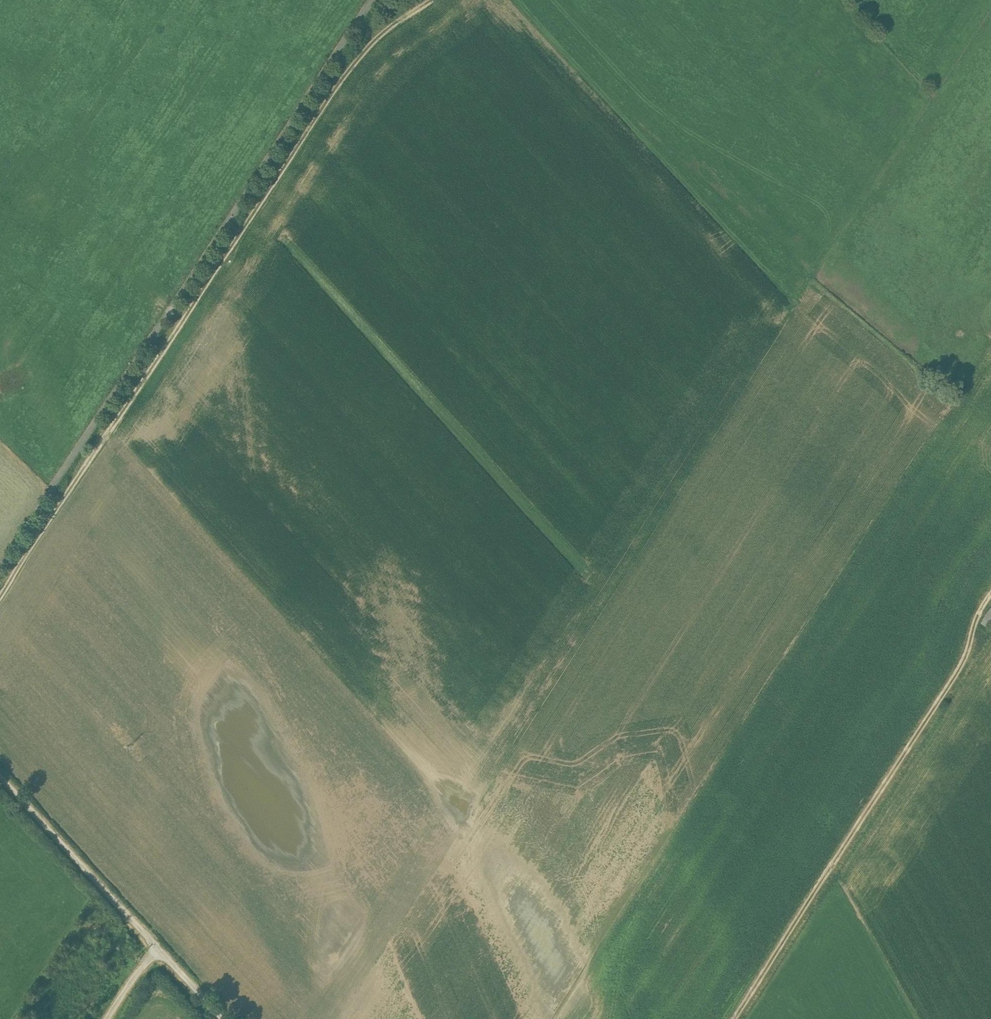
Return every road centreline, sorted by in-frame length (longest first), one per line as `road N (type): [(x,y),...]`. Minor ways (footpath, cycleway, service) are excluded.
road 1 (track): [(0,595),(331,93),(375,39),(430,0)]
road 2 (track): [(732,1018),(954,678),(990,594)]
road 3 (unclassified): [(159,949),(0,776)]

